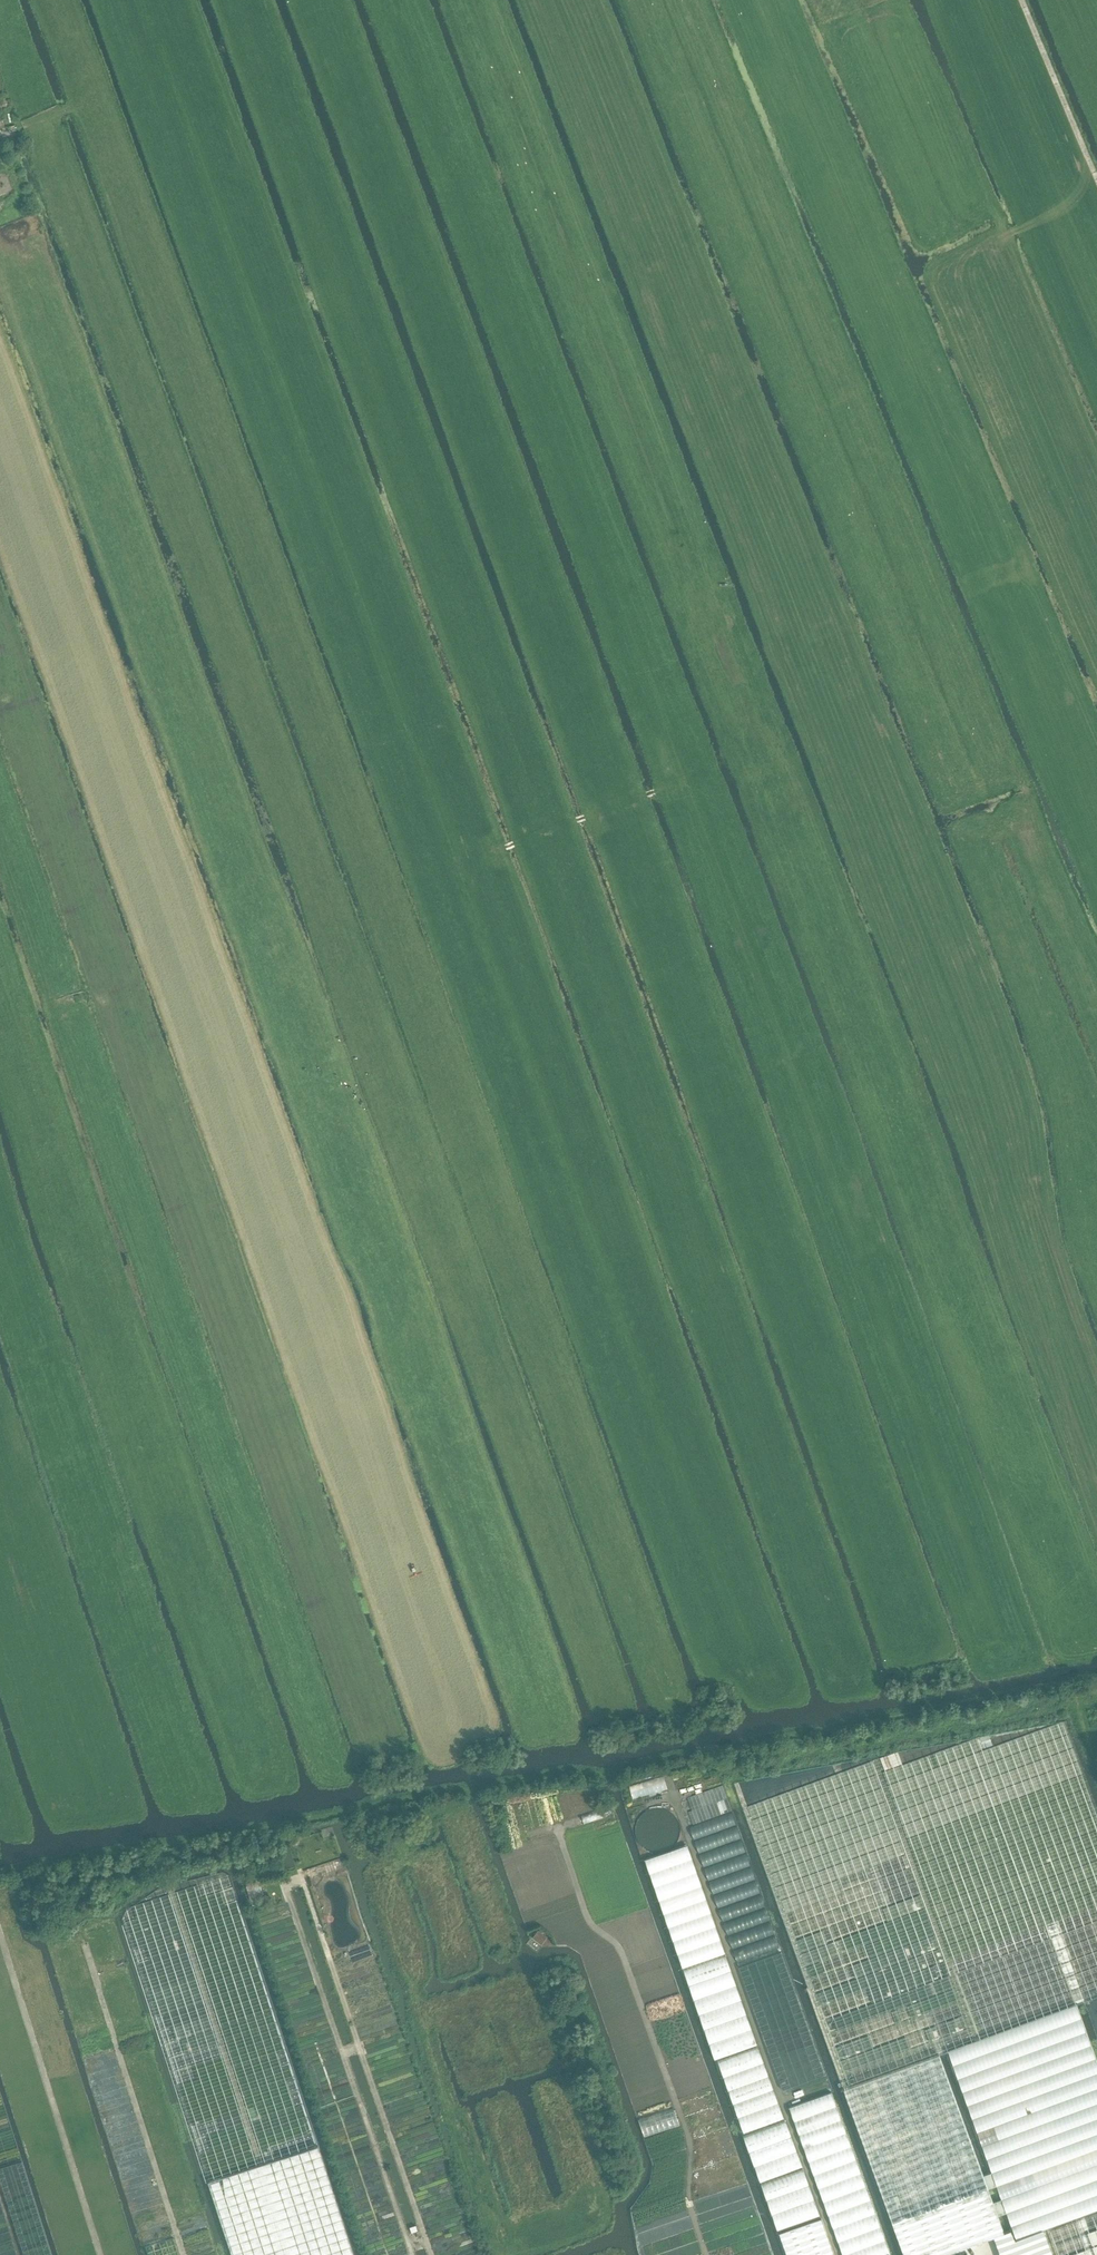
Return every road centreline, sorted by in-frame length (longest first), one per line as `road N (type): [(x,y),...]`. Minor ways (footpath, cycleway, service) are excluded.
road 1 (track): [(107,2254),(8,1938)]

